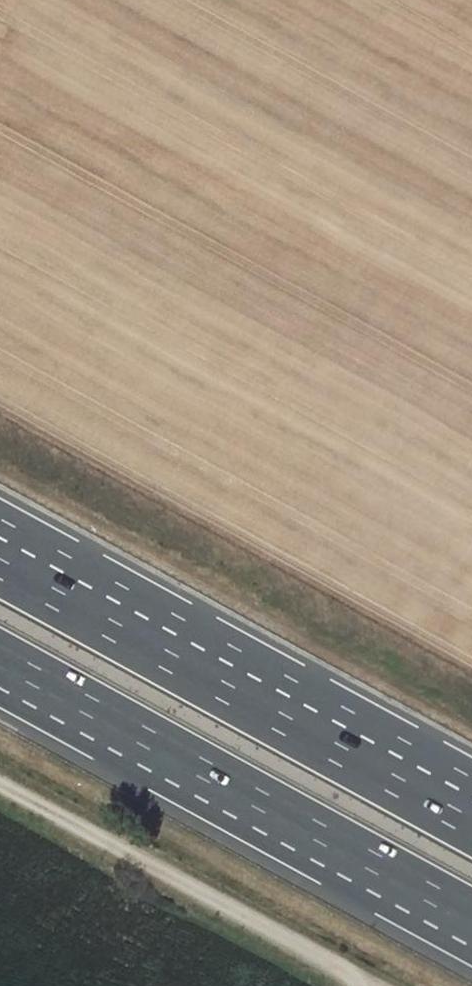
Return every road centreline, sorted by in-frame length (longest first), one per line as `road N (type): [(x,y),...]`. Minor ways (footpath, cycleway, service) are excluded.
road 1 (motorway): [(0,668),(471,927)]
road 2 (motorway): [(471,814),(0,557)]
road 3 (track): [(370,985),(0,790)]

